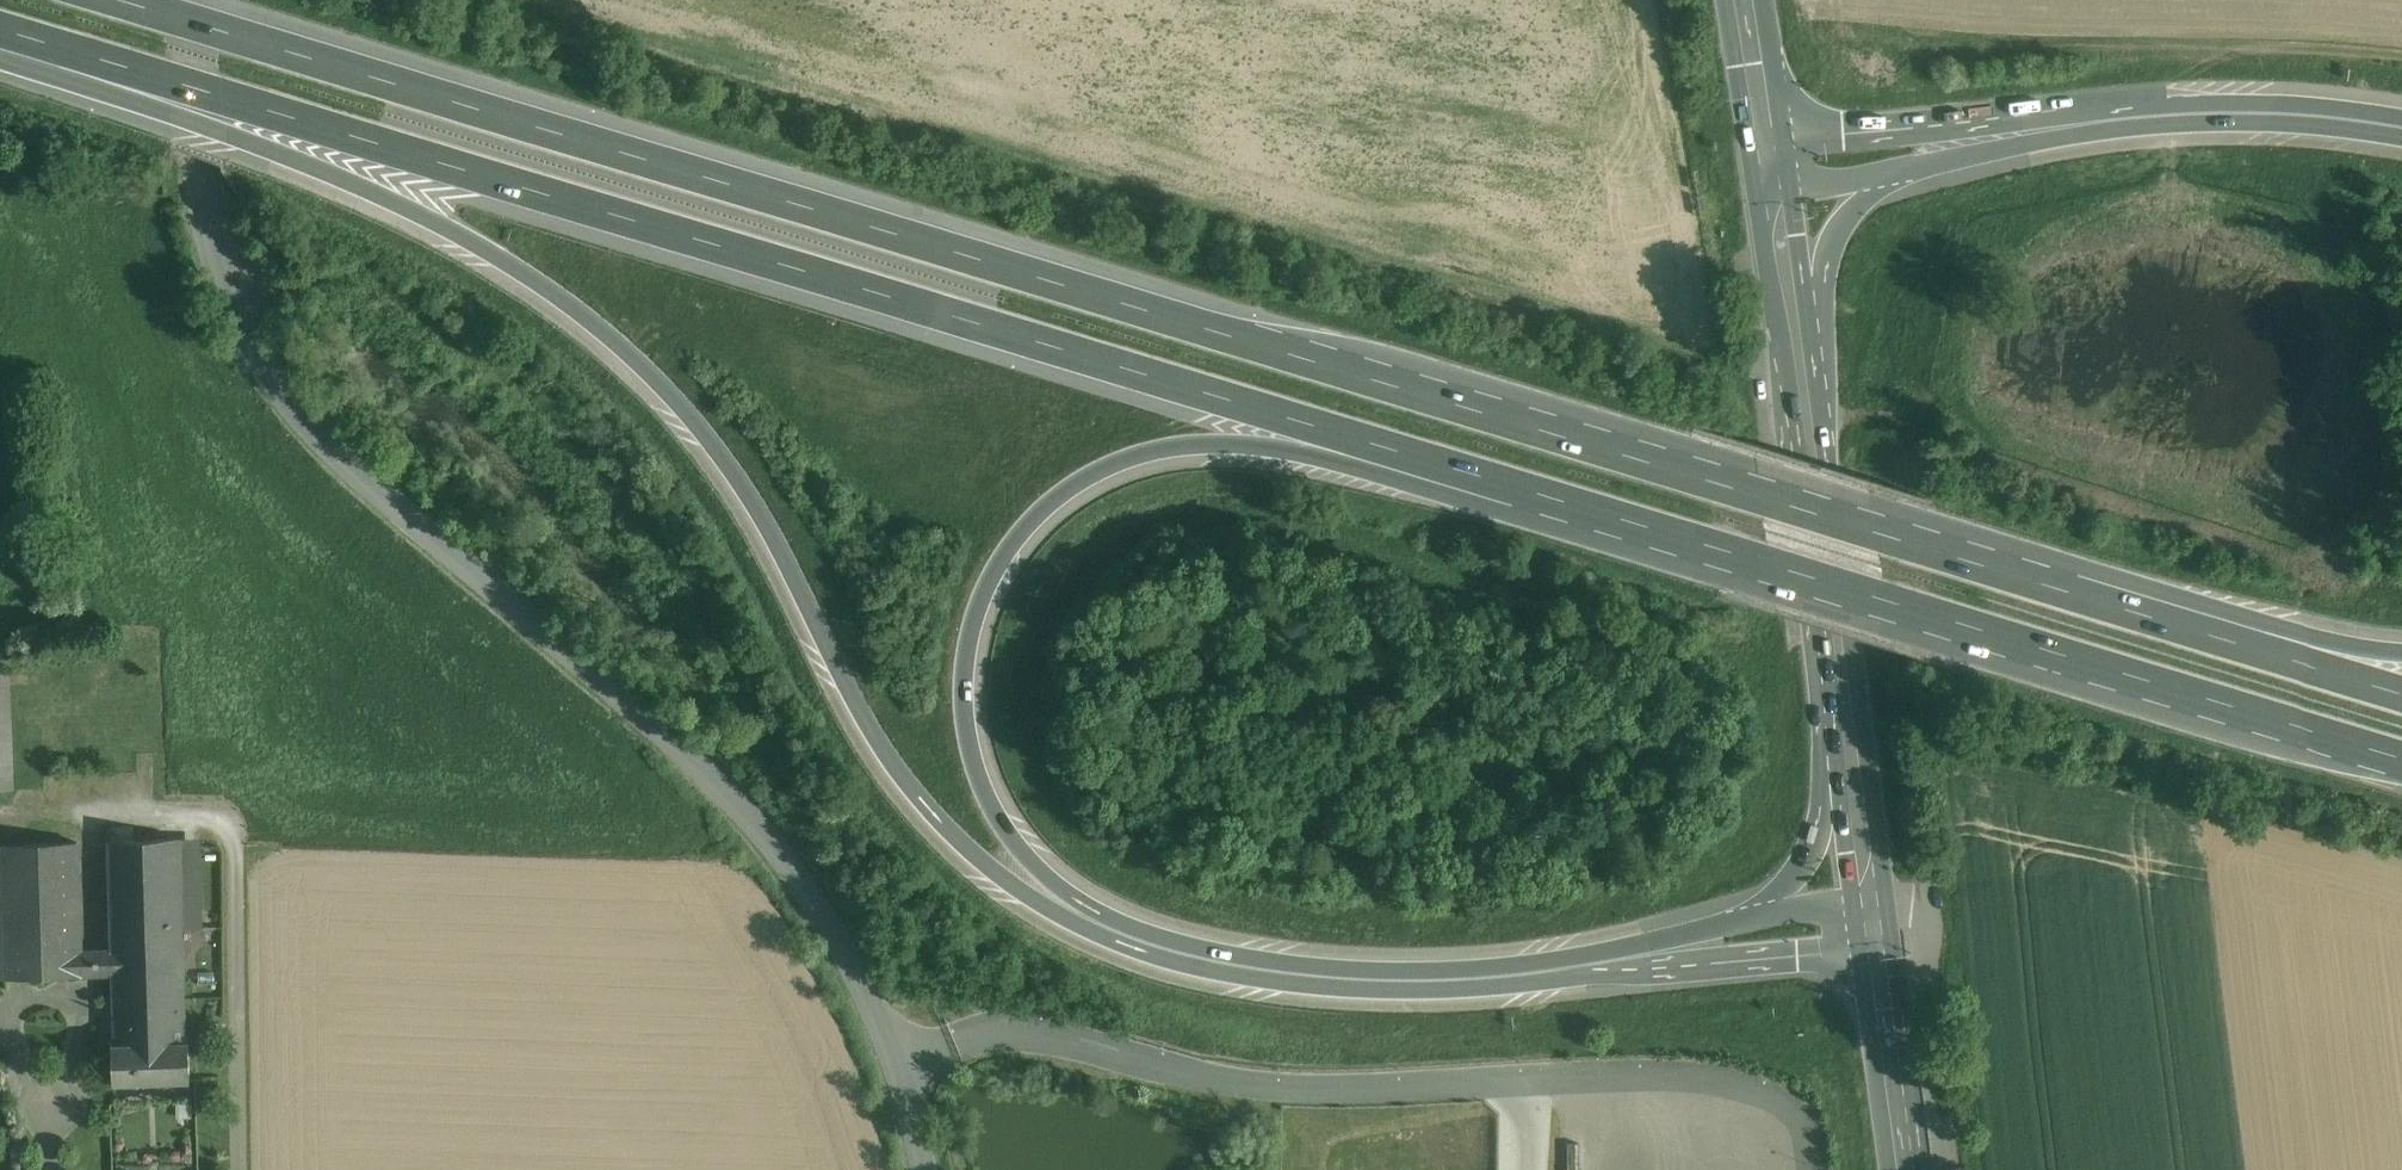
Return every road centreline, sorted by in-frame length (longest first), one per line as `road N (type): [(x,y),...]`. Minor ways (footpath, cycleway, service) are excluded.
road 1 (motorway): [(0,27),(41,60),(249,123),(396,188),(550,284),(640,361),(716,455),(792,581),(847,695),(923,796),(992,868),(1105,936),(1238,976),(1432,991),(1877,950)]
road 2 (motorway): [(1996,560),(105,0)]
road 3 (motorway): [(1719,928),(1502,967),(1362,970),(1233,955),(1167,939),(1064,890),(1012,839),(973,761),(963,679),(987,582),(1032,520),(1104,468),(1189,445),(1241,445),(1393,478),(1541,495)]
road 4 (motorway): [(0,24),(1541,495)]
road 5 (unclassified): [(188,0),(200,177),(215,248),(246,325),(304,422),(703,768),(795,866),(836,924),(897,1064),(926,1169)]
road 6 (motorway): [(1541,495),(2401,755)]
road 7 (motorway): [(2401,119),(2236,103),(1765,139)]
road 8 (motorway): [(1901,170),(2079,135),(2216,123),(2401,138)]
road 9 (motorway): [(2401,687),(1996,560)]
road 10 (motorway): [(2401,642),(2363,640),(2070,557),(1996,560)]
road 11 (motorway): [(1808,443),(1830,248),(1852,211),(1901,170)]
road 12 (motorway): [(1837,676),(1819,829),(1806,862),(1789,884),(1719,928)]
road 13 (primary): [(1773,187),(1808,443)]
road 14 (primary): [(1808,443),(1837,676)]
road 15 (primary): [(1837,676),(1870,906)]
road 16 (primary): [(1877,950),(1907,1169)]
road 17 (motorway): [(1870,906),(1794,910),(1719,928)]
road 18 (primary): [(1743,0),(1765,139)]
road 19 (motorway): [(1773,187),(1901,170)]

